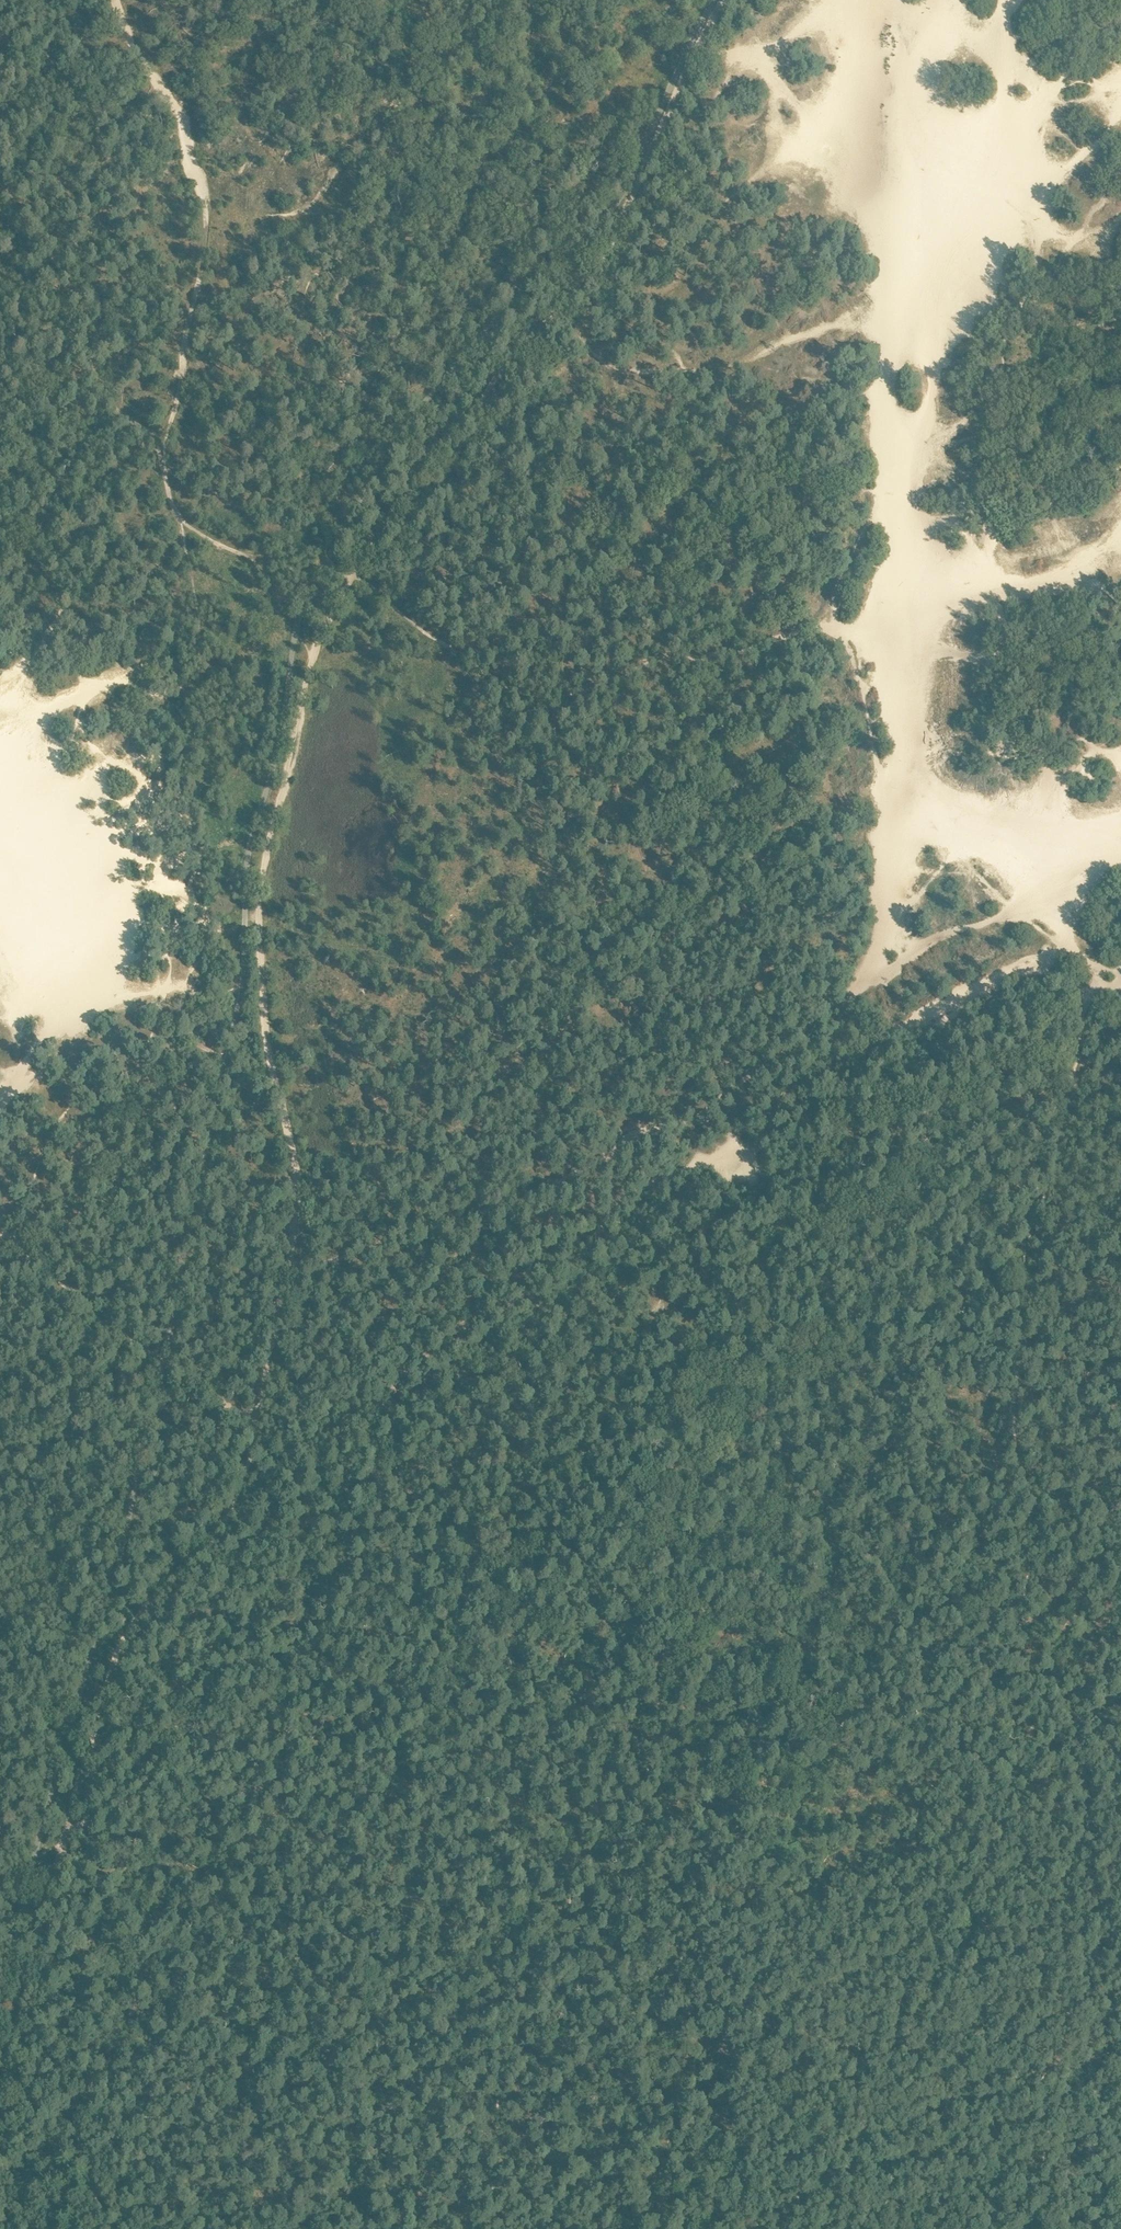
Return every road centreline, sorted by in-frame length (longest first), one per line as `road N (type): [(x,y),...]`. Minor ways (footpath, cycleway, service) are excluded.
road 1 (track): [(632,176),(590,281),(511,353),(411,485),(312,657),(259,913),(262,1010),(298,1197),(257,1421),(230,1505),(120,1645),(61,1842)]
road 2 (track): [(61,1842),(142,1779),(230,1603),(328,1497),(347,1430),(447,1339),(510,1312),(613,1207),(741,1156),(825,1046)]
road 3 (track): [(115,0),(141,58),(184,120),(207,211),(177,407),(161,445)]
road 4 (track): [(0,2113),(61,1842)]
road 5 (track): [(0,830),(168,881)]

